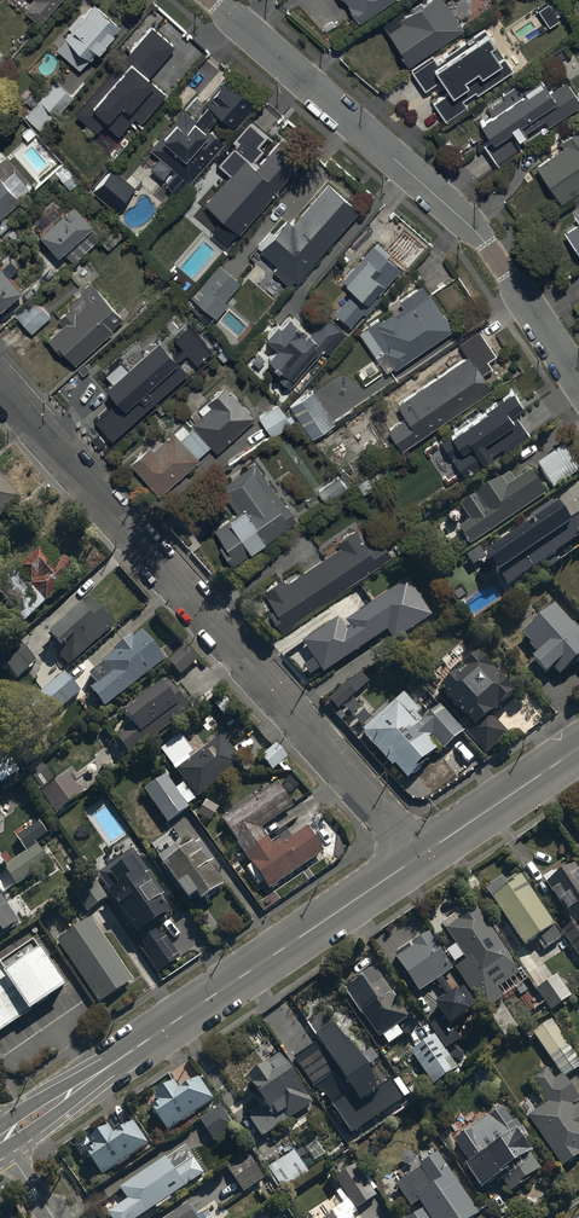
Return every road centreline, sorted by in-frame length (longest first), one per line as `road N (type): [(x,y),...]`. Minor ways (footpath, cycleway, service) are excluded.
road 1 (residential): [(421,855),(0,383)]
road 2 (residential): [(213,0),(473,230),(578,382)]
road 3 (tertiary): [(421,855),(0,1140)]
road 4 (tertiary): [(578,748),(421,855)]

